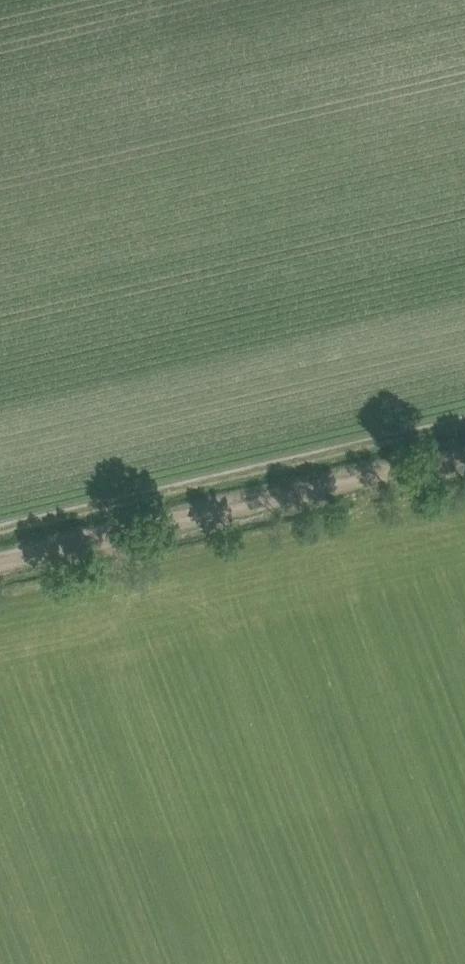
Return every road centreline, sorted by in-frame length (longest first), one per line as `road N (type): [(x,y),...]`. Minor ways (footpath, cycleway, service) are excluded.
road 1 (track): [(464,458),(0,564)]

